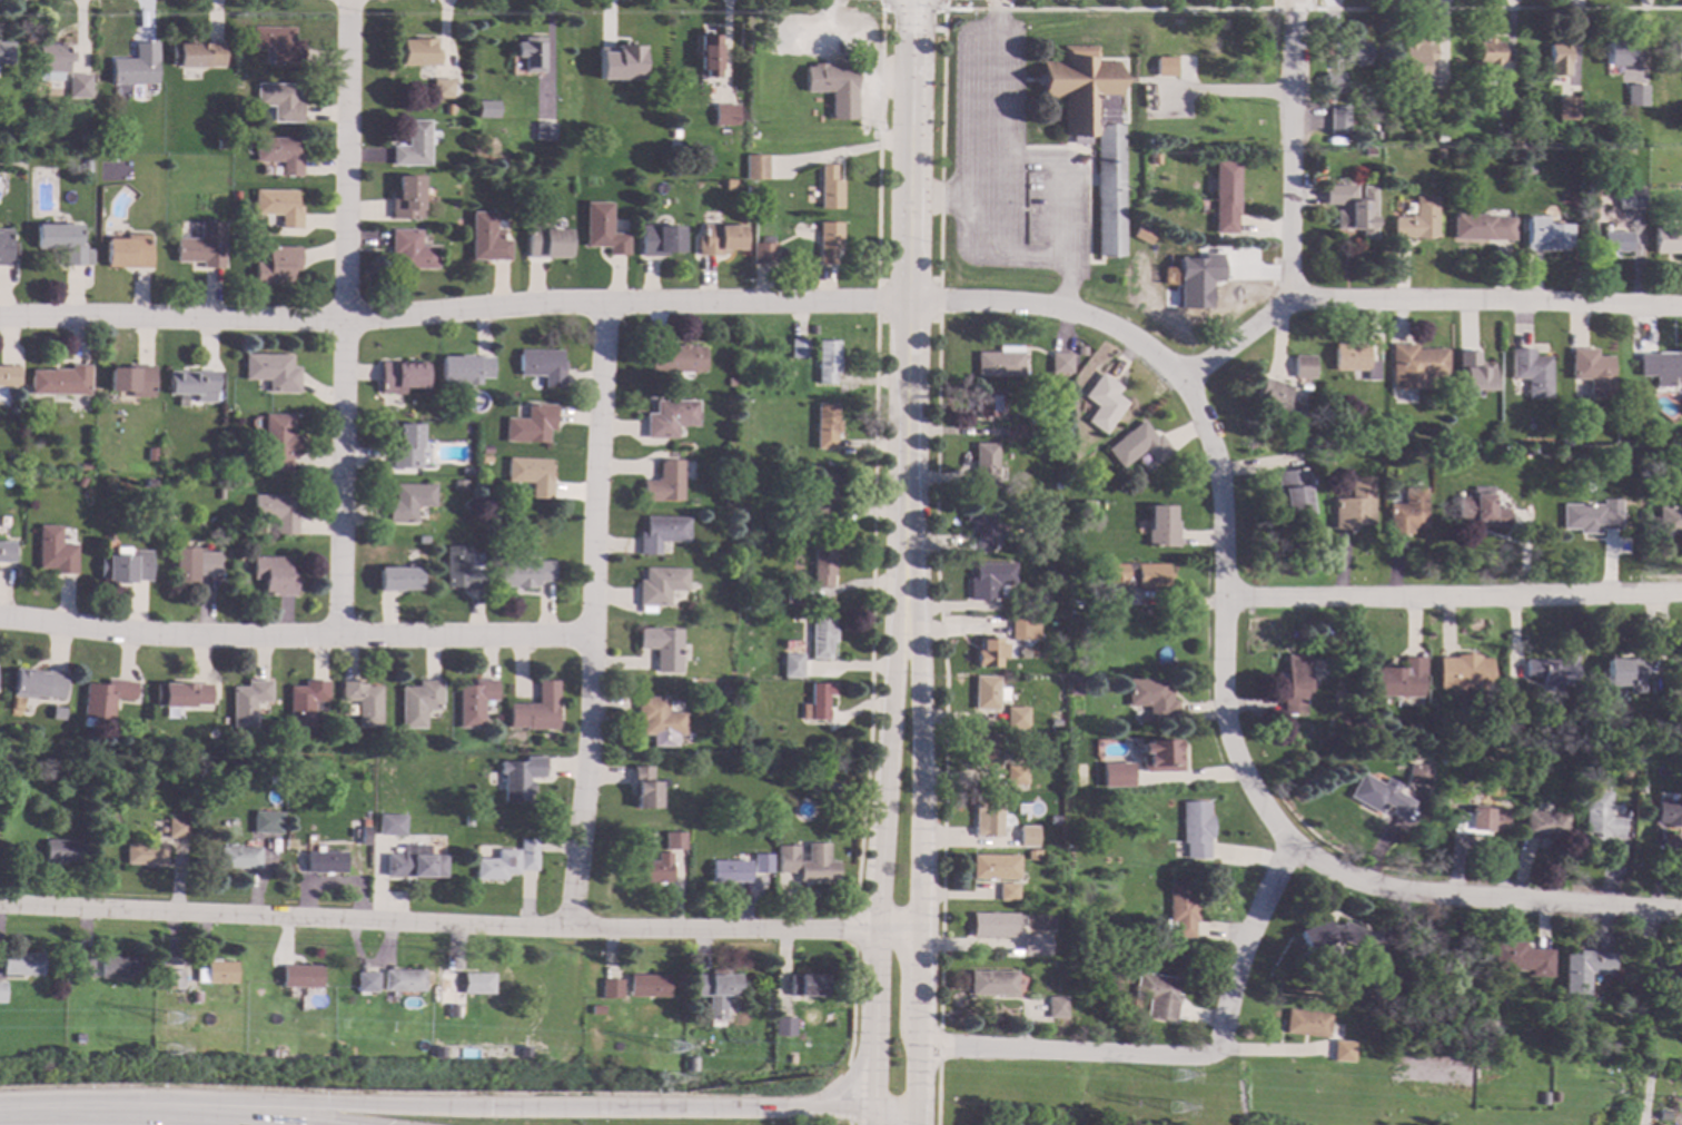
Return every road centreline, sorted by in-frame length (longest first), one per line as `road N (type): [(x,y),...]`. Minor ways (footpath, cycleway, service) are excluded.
road 1 (residential): [(1185,377),(1097,318),(1006,302),(544,303),(342,324),(0,315)]
road 2 (residential): [(919,935),(0,905)]
road 3 (motorway): [(869,1108),(0,1098)]
road 4 (residential): [(349,0),(337,635)]
road 5 (residential): [(570,927),(587,736),(603,305)]
road 6 (residential): [(585,636),(129,635),(0,622)]
road 7 (tertiary): [(906,573),(911,0)]
road 8 (tertiary): [(914,1124),(920,702),(906,573)]
road 9 (tertiary): [(906,573),(888,700),(869,1108)]
road 10 (residential): [(1185,377),(1213,444),(1225,503),(1226,722),(1247,786),(1289,849)]
road 11 (residential): [(1681,591),(1224,598)]
road 12 (residential): [(1293,0),(1289,299),(1185,377)]
road 13 (residential): [(1681,910),(1417,898),(1345,878),(1289,849)]
road 14 (residential): [(1681,307),(1289,299)]
road 15 (residential): [(1217,1056),(916,1044)]
road 16 (residential): [(1289,849),(1235,963),(1217,1056)]
road 17 (motorway): [(189,1124),(0,1121)]

